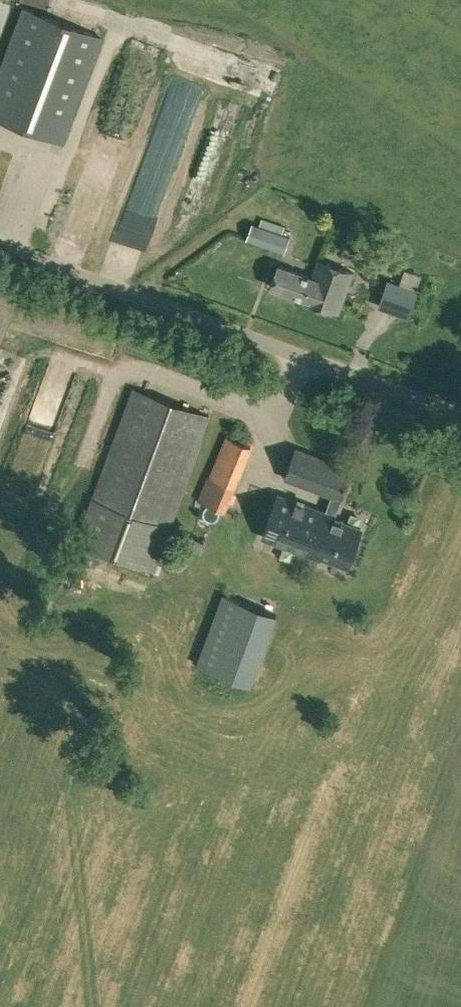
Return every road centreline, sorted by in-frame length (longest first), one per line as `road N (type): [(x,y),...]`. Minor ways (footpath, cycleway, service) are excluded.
road 1 (unclassified): [(460,414),(0,245)]

